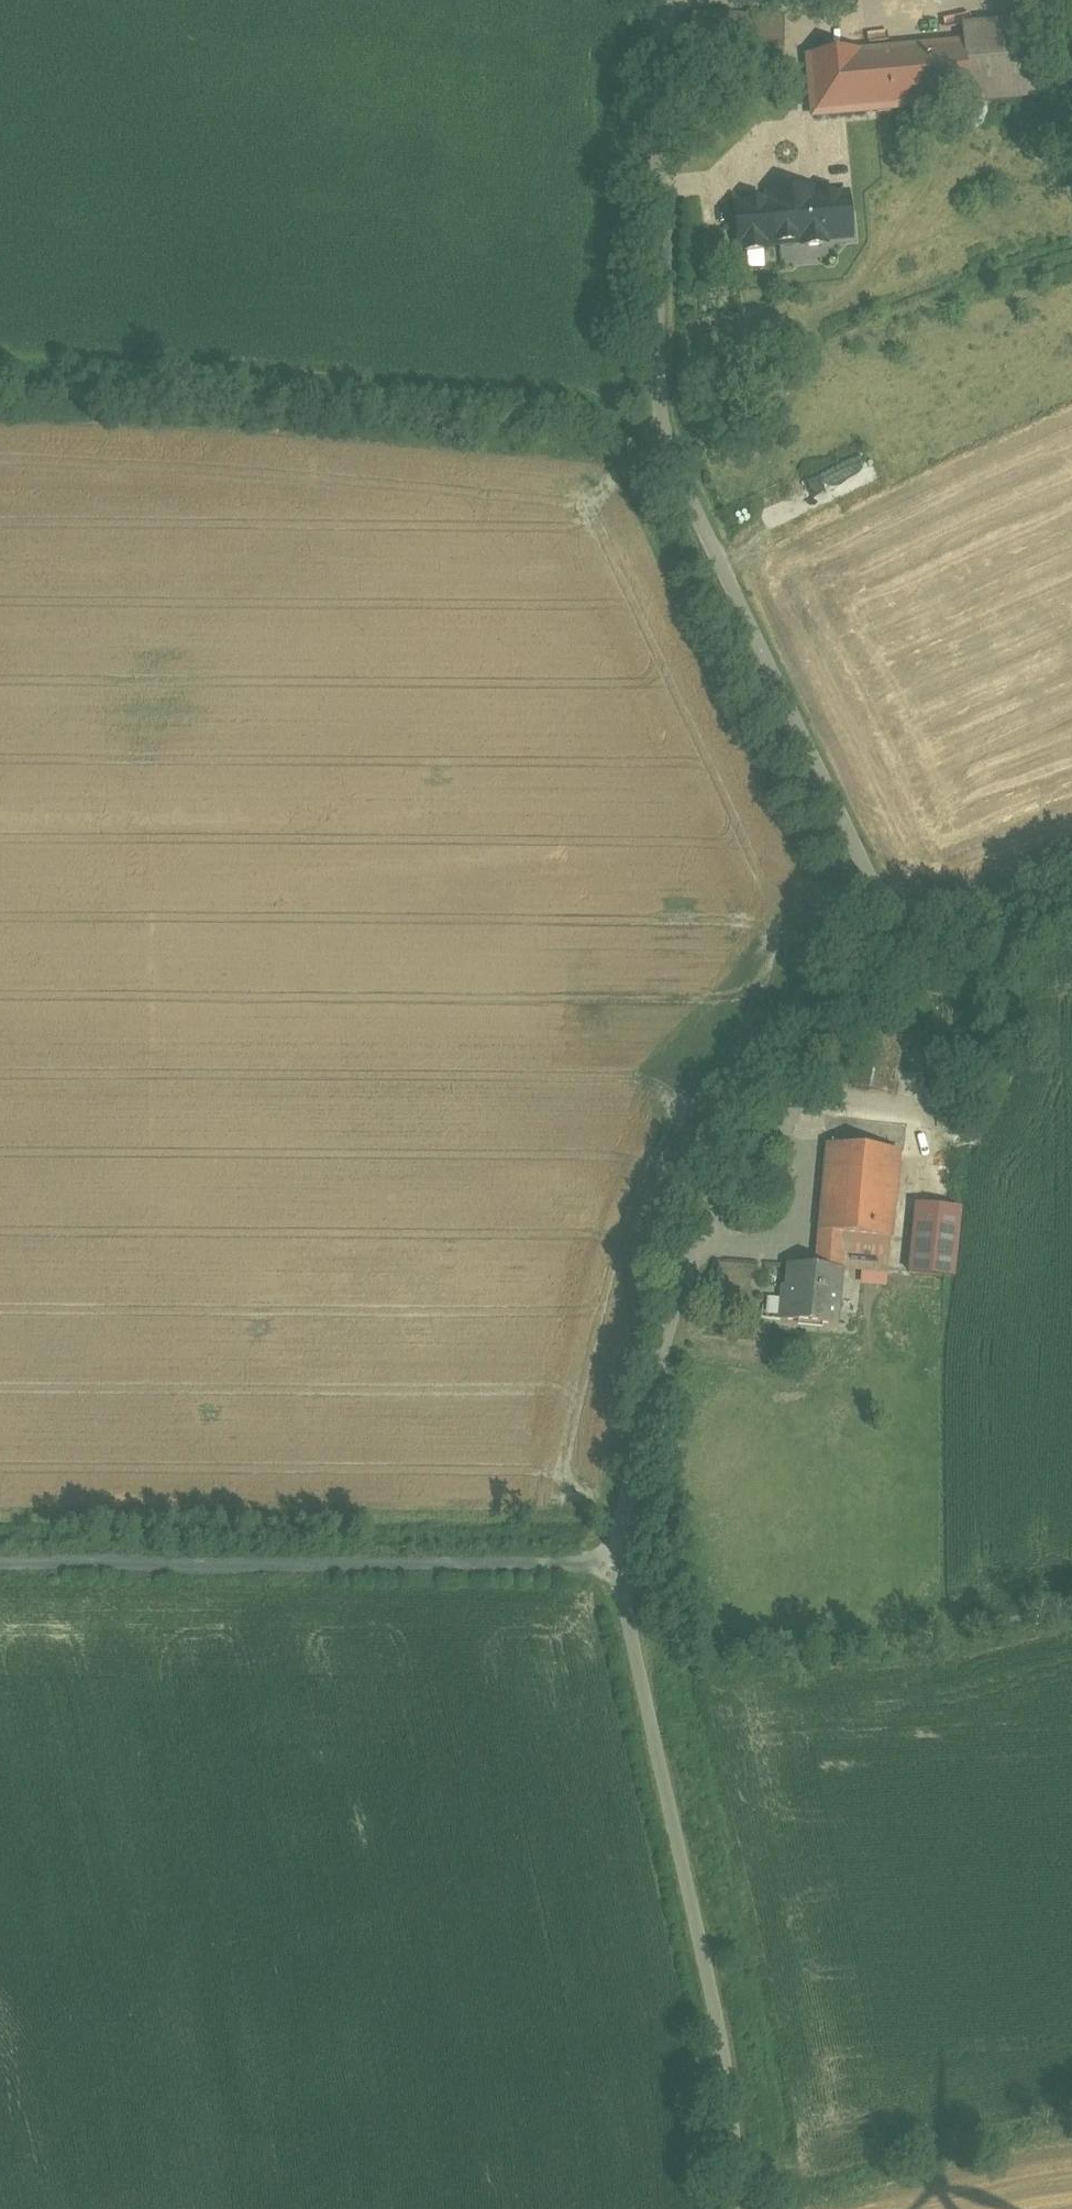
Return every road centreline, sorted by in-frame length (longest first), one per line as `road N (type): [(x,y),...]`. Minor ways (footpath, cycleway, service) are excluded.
road 1 (unclassified): [(876,919),(871,872),(683,459),(659,177),(660,0)]
road 2 (unclassified): [(618,1569),(688,1267),(725,1190),(865,957),(876,919)]
road 3 (unclassified): [(743,2208),(732,2073),(618,1569)]
road 4 (unclassified): [(618,1569),(0,1566)]
road 5 (unclassified): [(876,919),(969,906),(1071,867)]

